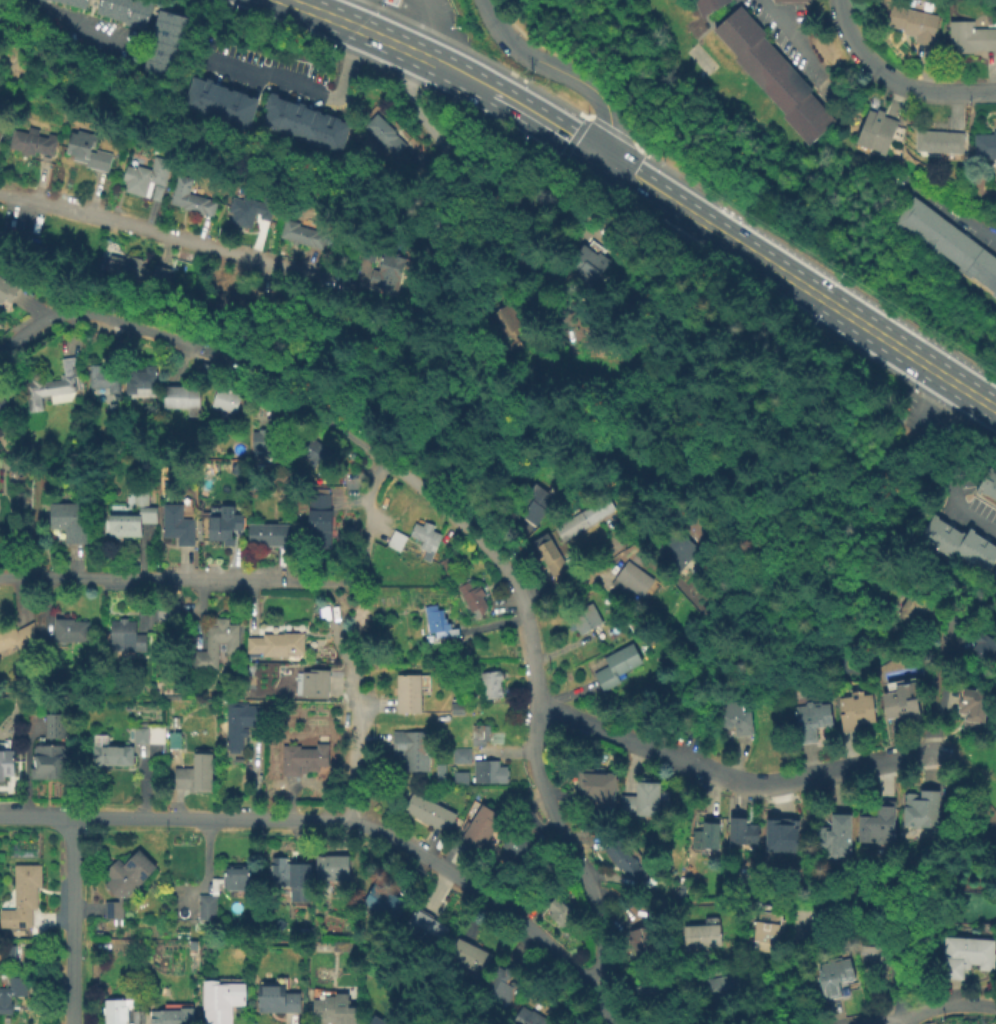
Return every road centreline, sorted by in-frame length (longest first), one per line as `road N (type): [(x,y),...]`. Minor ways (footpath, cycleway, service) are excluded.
road 1 (residential): [(615,1023),(517,917),(367,827),(73,818)]
road 2 (residential): [(535,708),(524,605),(491,549),(391,463),(250,369)]
road 3 (residential): [(949,751),(756,785),(535,708)]
road 4 (residential): [(360,288),(0,196)]
road 5 (residential): [(332,580),(0,577)]
road 6 (track): [(567,335),(411,98),(415,54)]
road 7 (primary): [(995,410),(725,236)]
road 8 (residential): [(535,708),(535,770),(606,934),(607,962),(590,990)]
road 9 (residential): [(229,360),(74,312),(0,354)]
road 10 (residential): [(483,0),(519,52),(602,98),(611,122),(596,155)]
road 11 (residential): [(73,818),(72,1023)]
road 12 (track): [(334,629),(358,706),(346,822)]
road 13 (primary): [(725,236),(596,155)]
road 14 (primary): [(415,54),(284,0)]
road 15 (residential): [(995,93),(918,91),(866,59)]
road 16 (residential): [(995,1007),(952,1005),(877,1023)]

